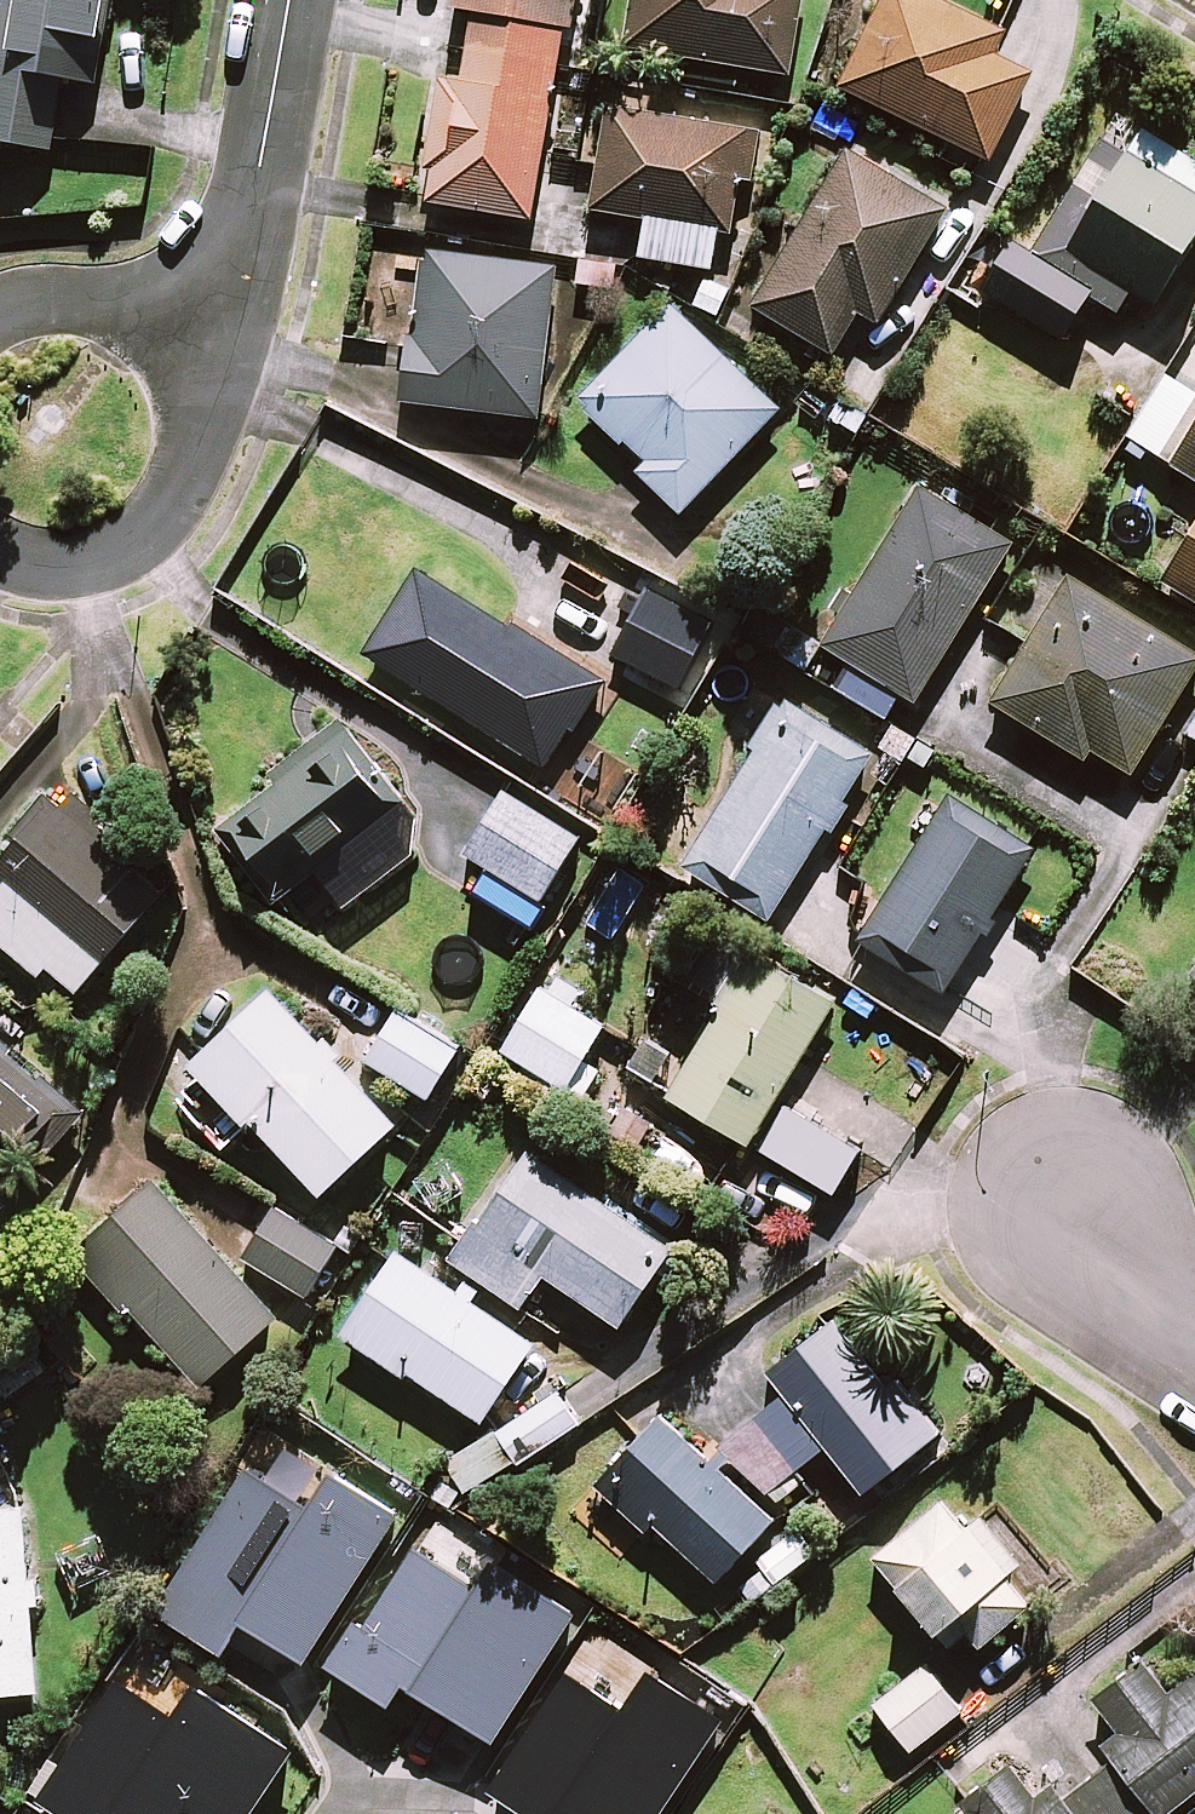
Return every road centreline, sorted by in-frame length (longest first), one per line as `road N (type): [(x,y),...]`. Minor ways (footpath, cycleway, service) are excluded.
road 1 (residential): [(289,0),(250,221),(179,358)]
road 2 (residential): [(179,358),(197,401),(200,447),(187,491),(160,528),(122,555),(77,567),(33,564),(0,551)]
road 3 (residential): [(0,311),(67,294),(111,303),(150,325),(179,358)]
road 4 (residential): [(1089,1236),(1194,1346)]

